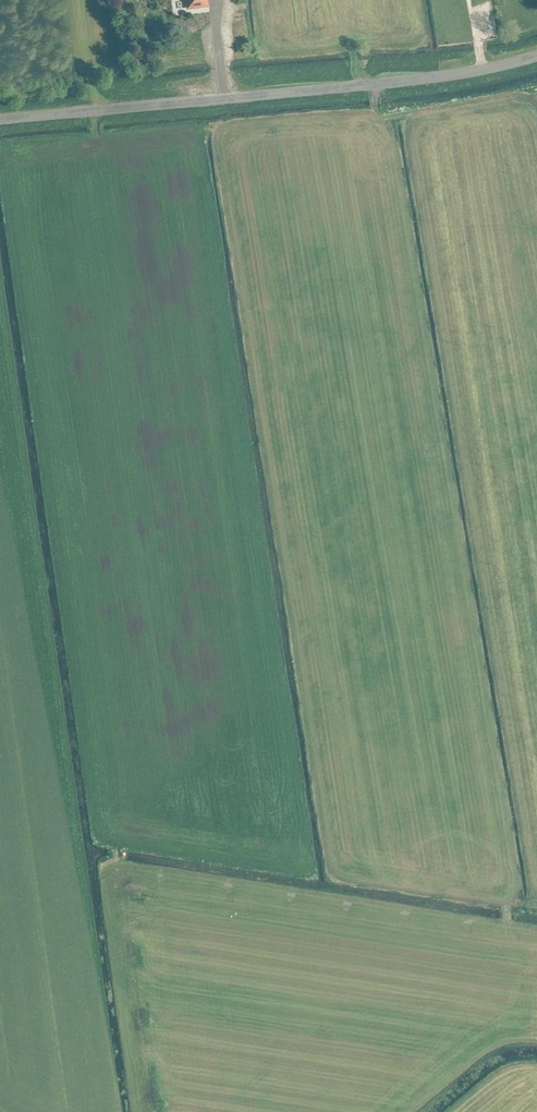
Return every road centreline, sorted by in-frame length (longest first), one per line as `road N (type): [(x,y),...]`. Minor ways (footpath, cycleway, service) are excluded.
road 1 (tertiary): [(536,59),(422,82),(0,121)]

